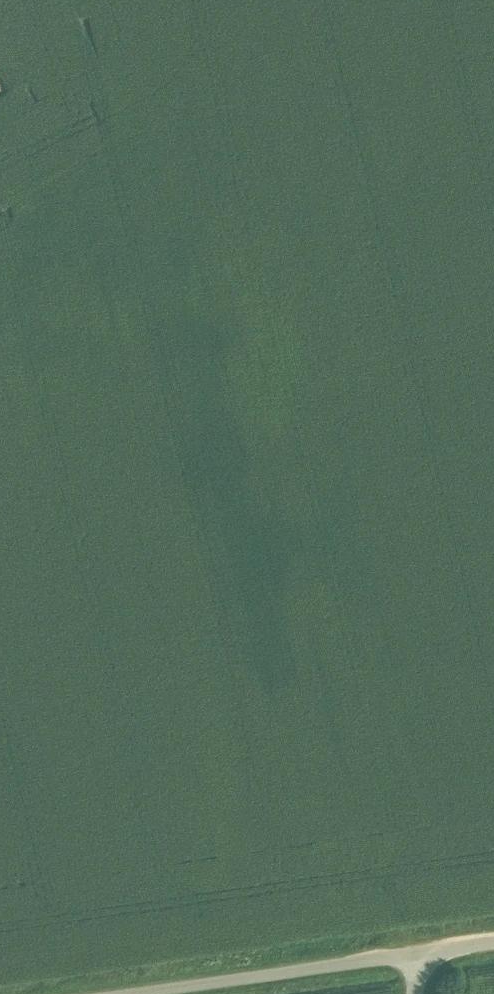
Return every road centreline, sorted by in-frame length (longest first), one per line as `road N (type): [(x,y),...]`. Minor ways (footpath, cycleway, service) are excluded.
road 1 (unclassified): [(417,956),(150,993)]

